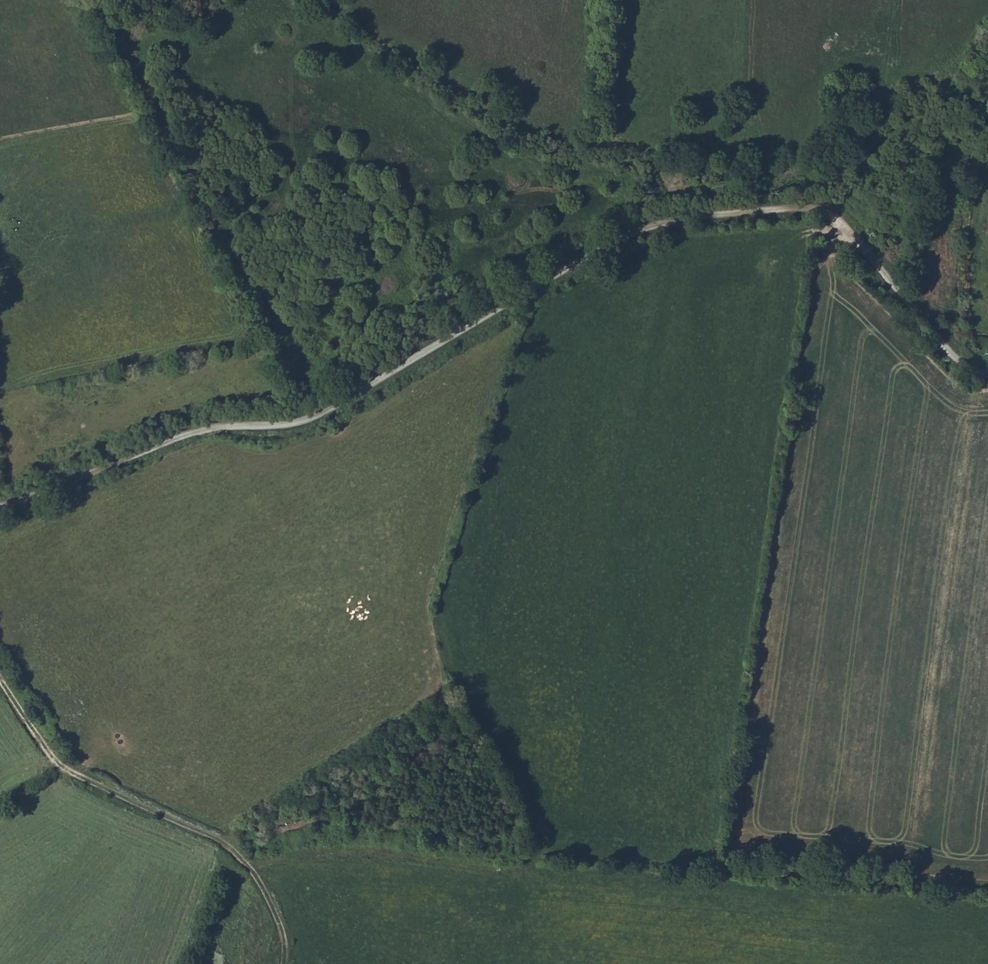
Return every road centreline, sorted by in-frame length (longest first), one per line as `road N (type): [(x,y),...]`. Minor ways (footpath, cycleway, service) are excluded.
road 1 (track): [(987,373),(969,368),(824,208),(691,216),(618,234),(310,419),(205,428),(0,506)]
road 2 (track): [(294,963),(291,938),(241,856),(62,768),(0,677)]

